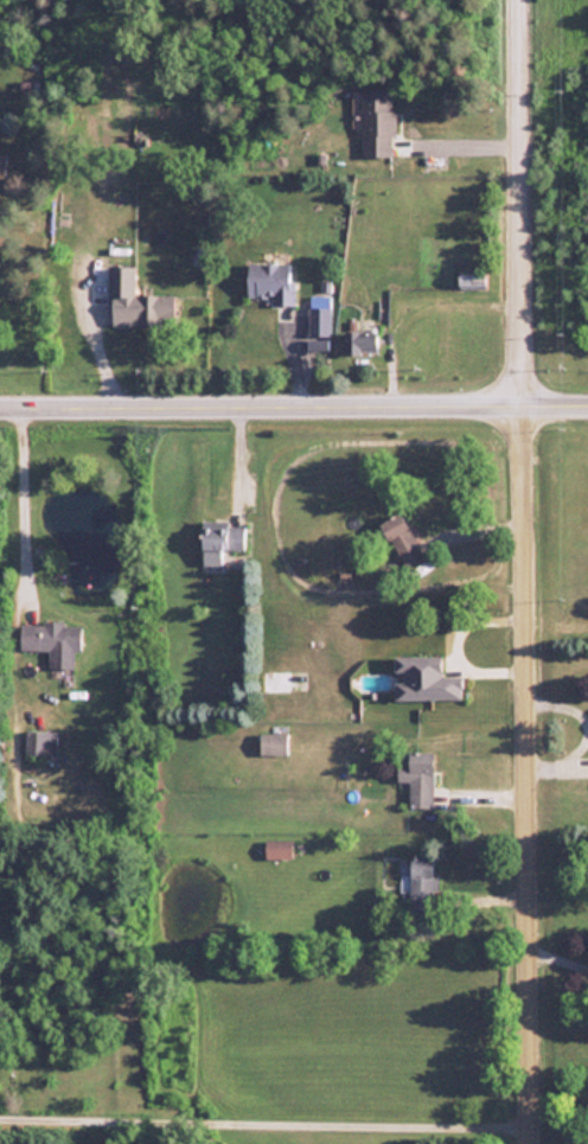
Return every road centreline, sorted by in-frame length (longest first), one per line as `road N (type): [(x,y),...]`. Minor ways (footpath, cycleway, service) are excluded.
road 1 (residential): [(519,0),(531,1143)]
road 2 (tertiary): [(0,403),(587,401)]

